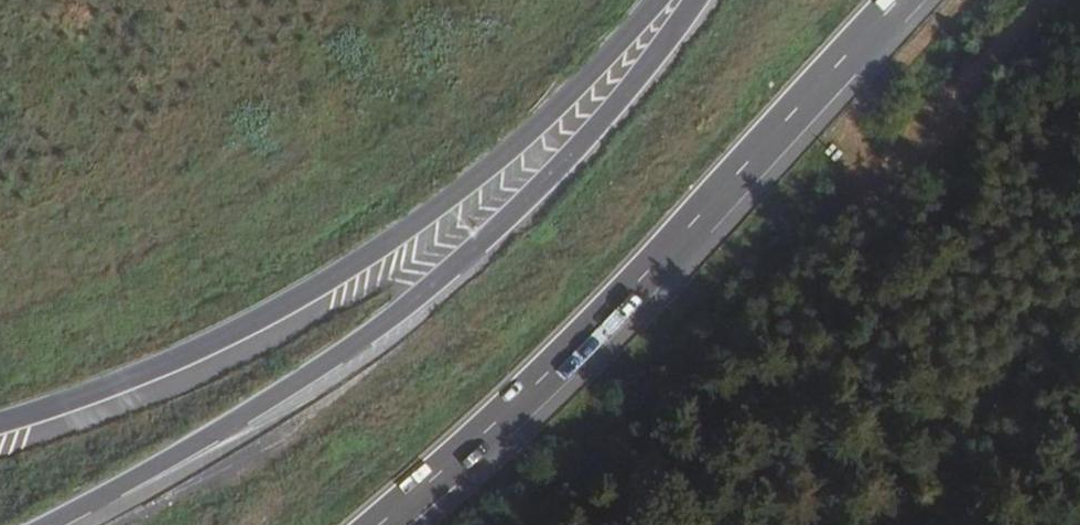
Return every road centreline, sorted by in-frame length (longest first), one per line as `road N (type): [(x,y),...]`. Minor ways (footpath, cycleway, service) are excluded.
road 1 (trunk): [(43,524),(276,396),(394,315),(576,148),(694,0)]
road 2 (motorway): [(0,425),(128,380),(367,256),(532,131),(658,0)]
road 3 (motorway): [(387,524),(579,345),(901,0)]

